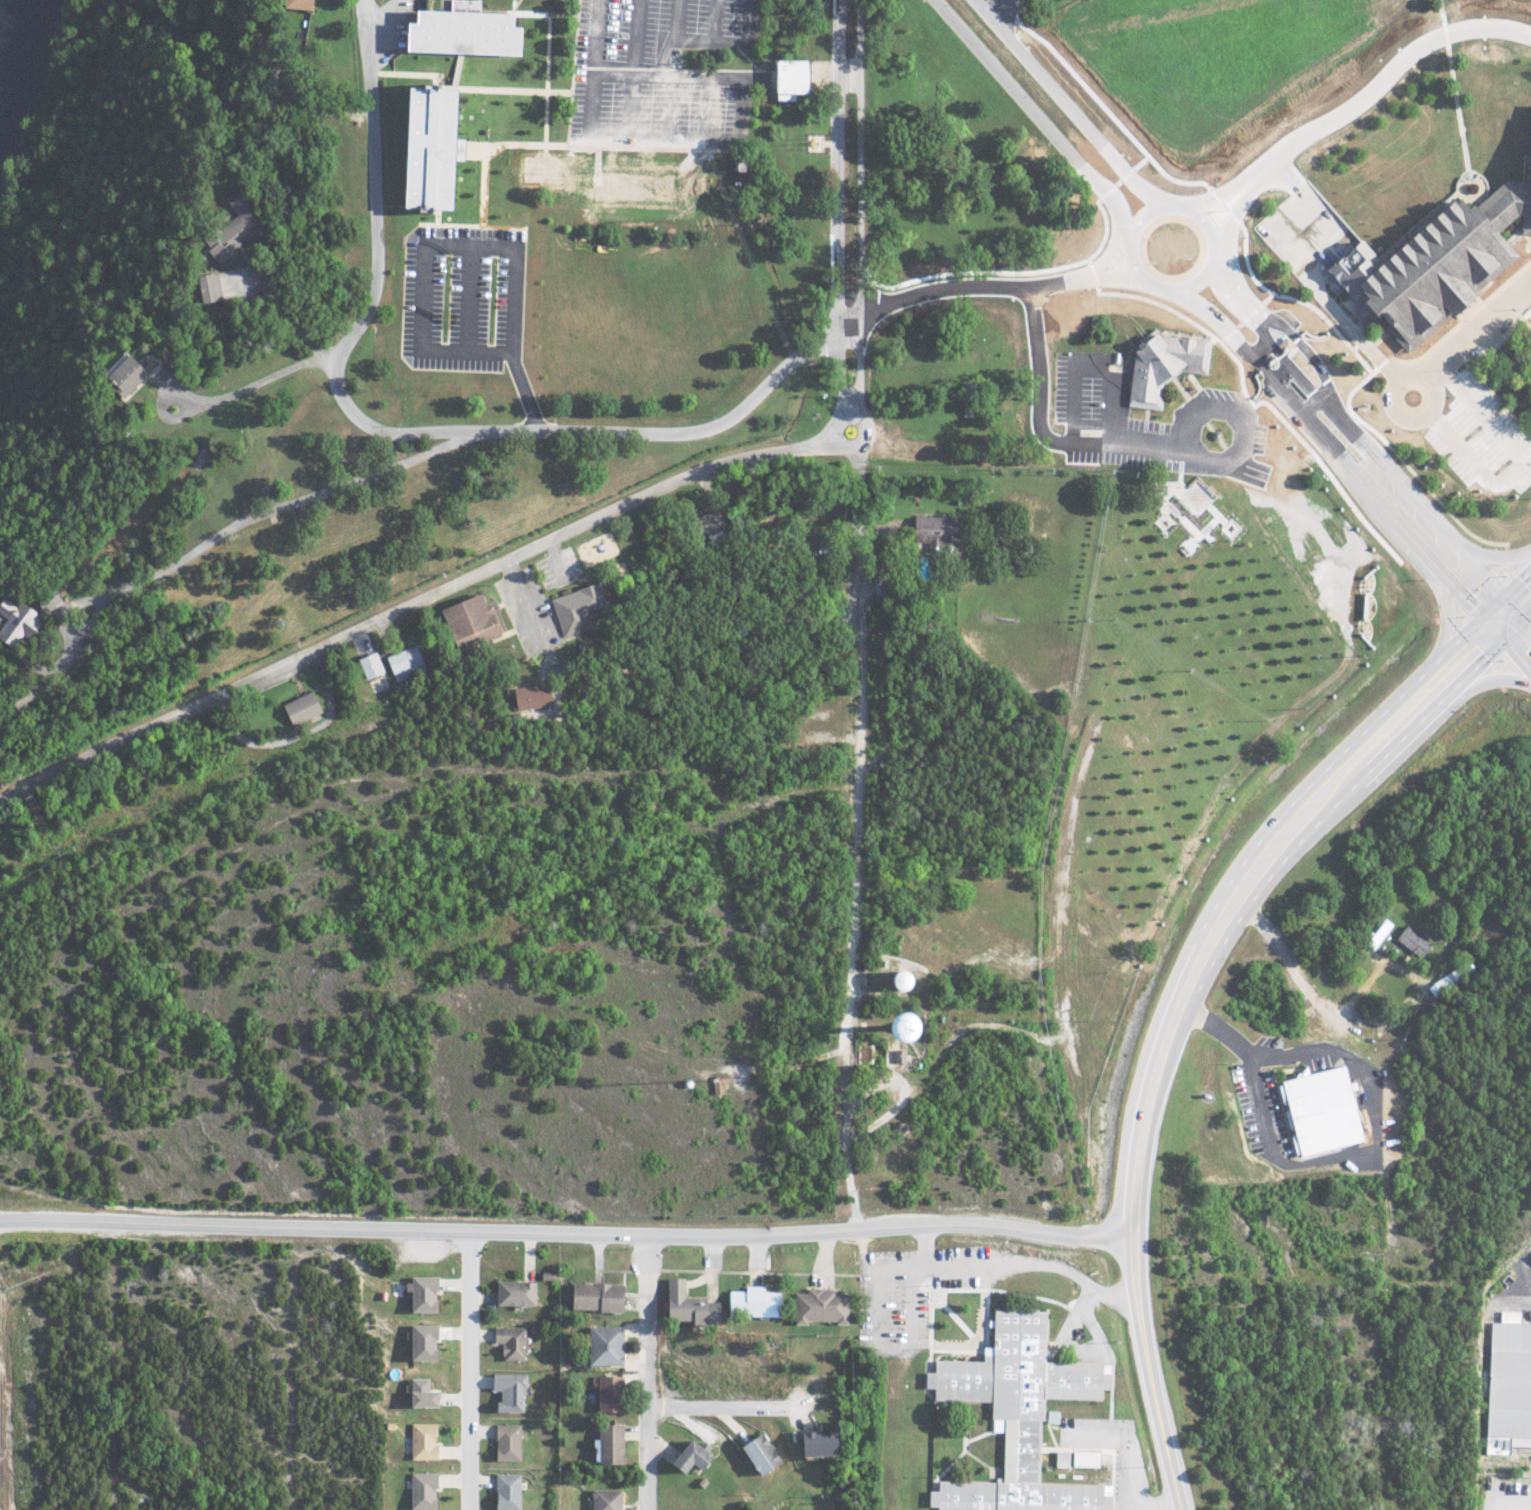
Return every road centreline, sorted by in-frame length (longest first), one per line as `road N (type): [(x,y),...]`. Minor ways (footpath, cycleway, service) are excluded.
road 1 (residential): [(0,1222),(649,1239),(950,1228),(1139,1243)]
road 2 (tertiary): [(1503,612),(1294,820),(1234,894),(1175,1025),(1149,1098),(1138,1172),(1139,1313),(1182,1509)]
road 3 (residential): [(368,0),(377,257),(368,299),(334,369),(340,395),(367,425),(401,434),(694,431),(735,415),(840,328)]
road 4 (residential): [(0,797),(690,474),(838,443)]
road 5 (residential): [(939,0),(1292,405),(1341,435)]
road 6 (residential): [(1341,435),(1317,382),(976,0)]
road 7 (residential): [(857,774),(843,1092),(856,1232)]
road 8 (residential): [(861,418),(858,0)]
road 9 (residential): [(841,0),(844,416)]
road 10 (residential): [(857,774),(858,447)]
road 11 (residential): [(471,1235),(472,1509)]
road 12 (residential): [(649,1239),(647,1509)]
road 13 (residential): [(1503,612),(1341,435)]
road 14 (residential): [(797,1407),(648,1408)]

